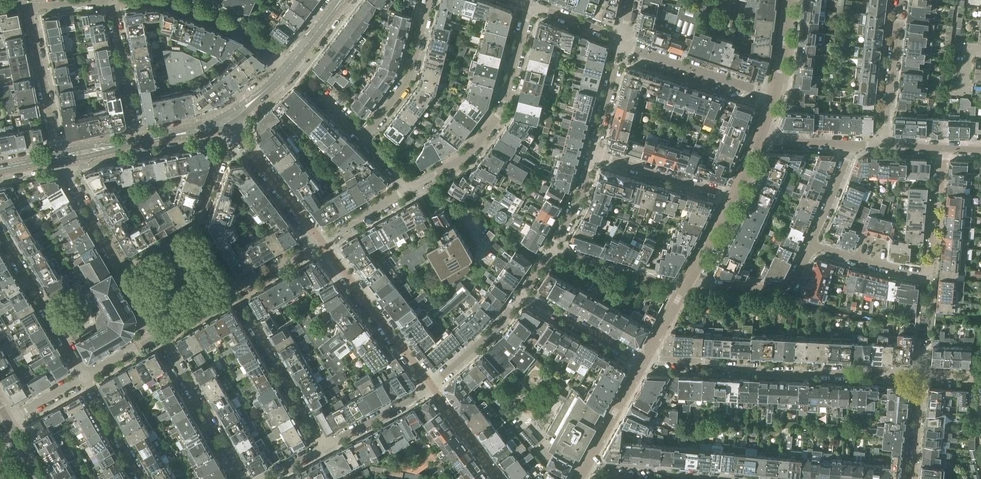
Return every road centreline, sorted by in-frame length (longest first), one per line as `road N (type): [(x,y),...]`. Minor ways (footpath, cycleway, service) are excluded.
road 1 (residential): [(59,157),(244,478)]
road 2 (residential): [(648,353),(764,372),(922,373)]
road 3 (residential): [(110,2),(31,9),(59,157)]
road 4 (residential): [(431,176),(470,152),(501,111),(530,4)]
road 5 (residential): [(432,385),(319,239)]
road 6 (unclassified): [(84,376),(0,230)]
road 7 (residential): [(773,97),(621,41)]
road 8 (residential): [(360,138),(407,81),(429,0)]
road 9 (residential): [(323,447),(244,311)]
road 10 (residential): [(288,68),(248,37),(153,0)]
road 11 (residential): [(319,239),(229,119)]
road 12 (residential): [(811,245),(789,286),(686,284)]
road 13 (residential): [(592,155),(735,198)]
road 14 (residential): [(883,146),(901,0)]
road 15 (residential): [(110,2),(139,142)]
road 16 (residential): [(589,462),(728,478)]
road 17 (residential): [(686,284),(551,249)]
road 18 (residential): [(522,295),(642,362)]
road 19 (residential): [(944,148),(925,276)]
road 20 (residential): [(432,385),(522,295)]
road 21 (residential): [(323,447),(432,385)]

